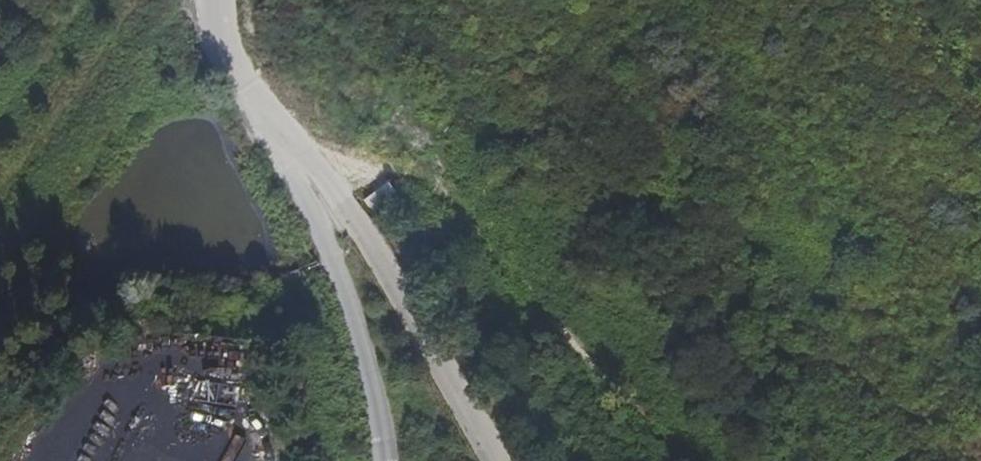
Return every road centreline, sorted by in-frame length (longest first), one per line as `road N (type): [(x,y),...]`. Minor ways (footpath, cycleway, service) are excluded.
road 1 (unclassified): [(219,0),(229,57),(324,208),(327,251),(380,393),(390,460)]

